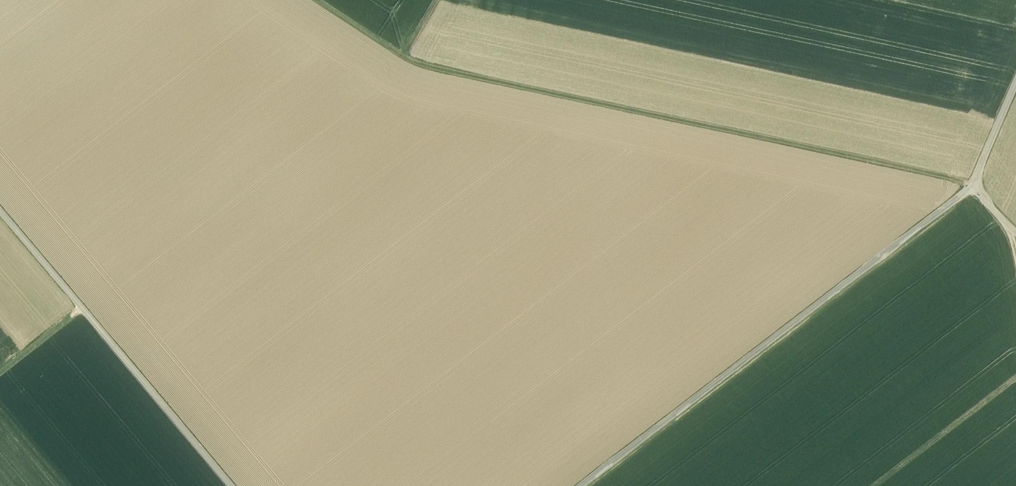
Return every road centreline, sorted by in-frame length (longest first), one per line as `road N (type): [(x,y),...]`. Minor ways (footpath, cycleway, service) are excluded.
road 1 (track): [(403,57),(972,188)]
road 2 (track): [(582,485),(972,188)]
road 3 (track): [(0,211),(231,485)]

